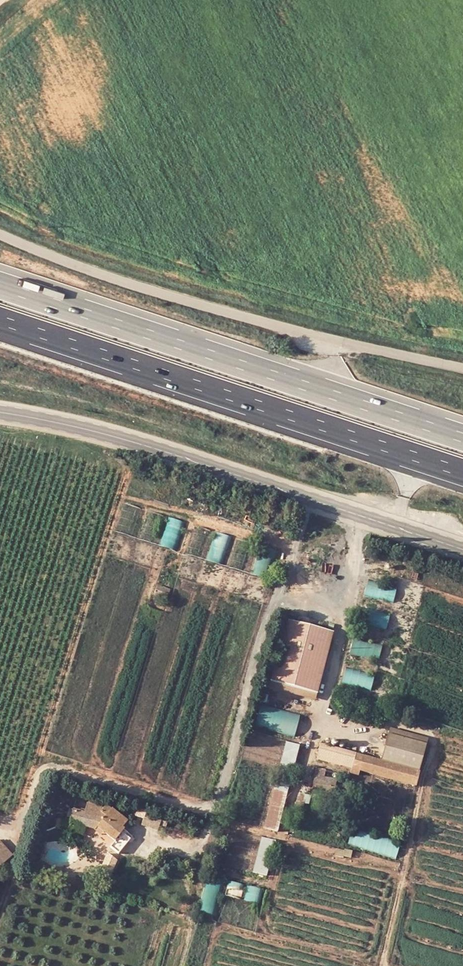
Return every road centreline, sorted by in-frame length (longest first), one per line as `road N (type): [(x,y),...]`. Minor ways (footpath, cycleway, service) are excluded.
road 1 (motorway): [(0,319),(462,470)]
road 2 (motorway): [(462,434),(0,284)]
road 3 (tertiary): [(462,550),(161,449),(0,410)]
road 4 (unclassified): [(0,233),(186,303),(462,368)]
road 5 (track): [(362,739),(402,722),(432,737),(382,965)]

